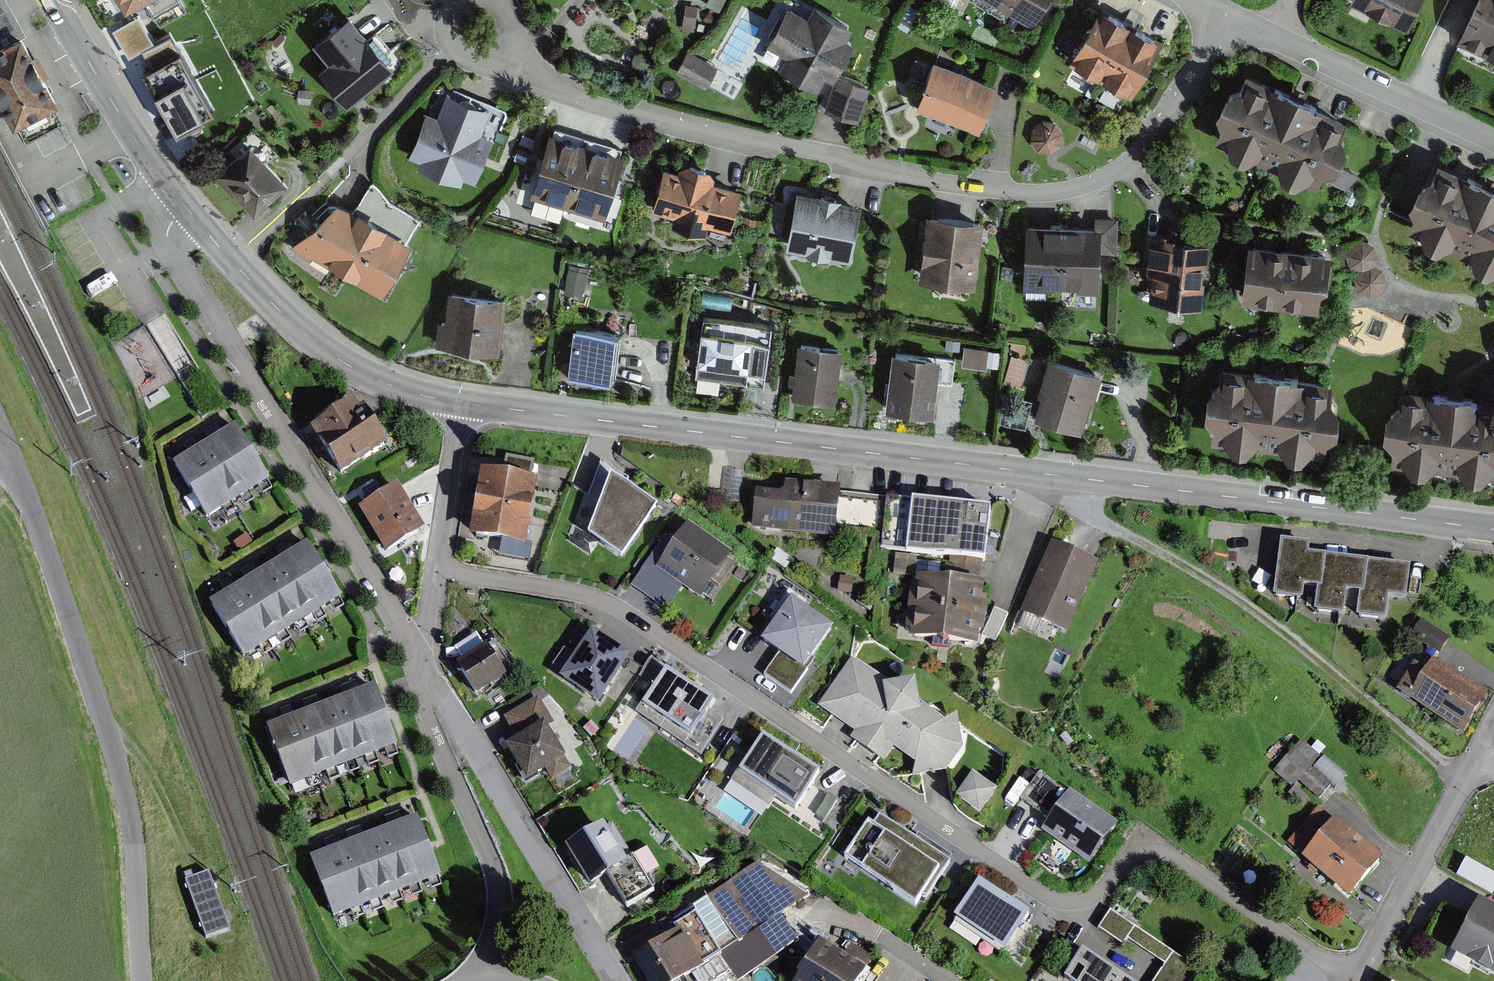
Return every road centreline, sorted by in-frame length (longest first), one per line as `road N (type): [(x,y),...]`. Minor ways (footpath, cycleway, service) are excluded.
road 1 (residential): [(1356,980),(1166,856),(1132,860),(1084,899),(1047,897),(619,612),(440,563)]
road 2 (residential): [(1226,14),(1149,144),(1111,174),(1041,193),(765,147),(611,111),(547,88),(506,51)]
road 3 (unclassified): [(1075,477),(462,402)]
road 4 (residential): [(0,444),(26,498),(123,788),(143,980)]
road 5 (residential): [(421,664),(170,248),(170,227),(186,207)]
road 6 (residential): [(1075,477),(1080,499),(1101,521),(1226,589),(1464,781)]
road 7 (unclassified): [(1493,530),(1075,477)]
road 8 (residential): [(612,980),(421,664)]
road 9 (unclassified): [(462,402),(390,385),(332,352),(186,207)]
road 10 (residential): [(473,980),(494,943),(499,893),(426,711),(421,664)]
road 11 (unclassified): [(186,207),(53,0)]
road 12 (residential): [(1493,139),(1274,37)]
road 13 (unclassified): [(1464,781),(1356,980)]
road 14 (residential): [(763,865),(945,980)]
road 15 (residential): [(440,563),(462,402)]
road 16 (track): [(108,738),(139,756),(198,865)]

